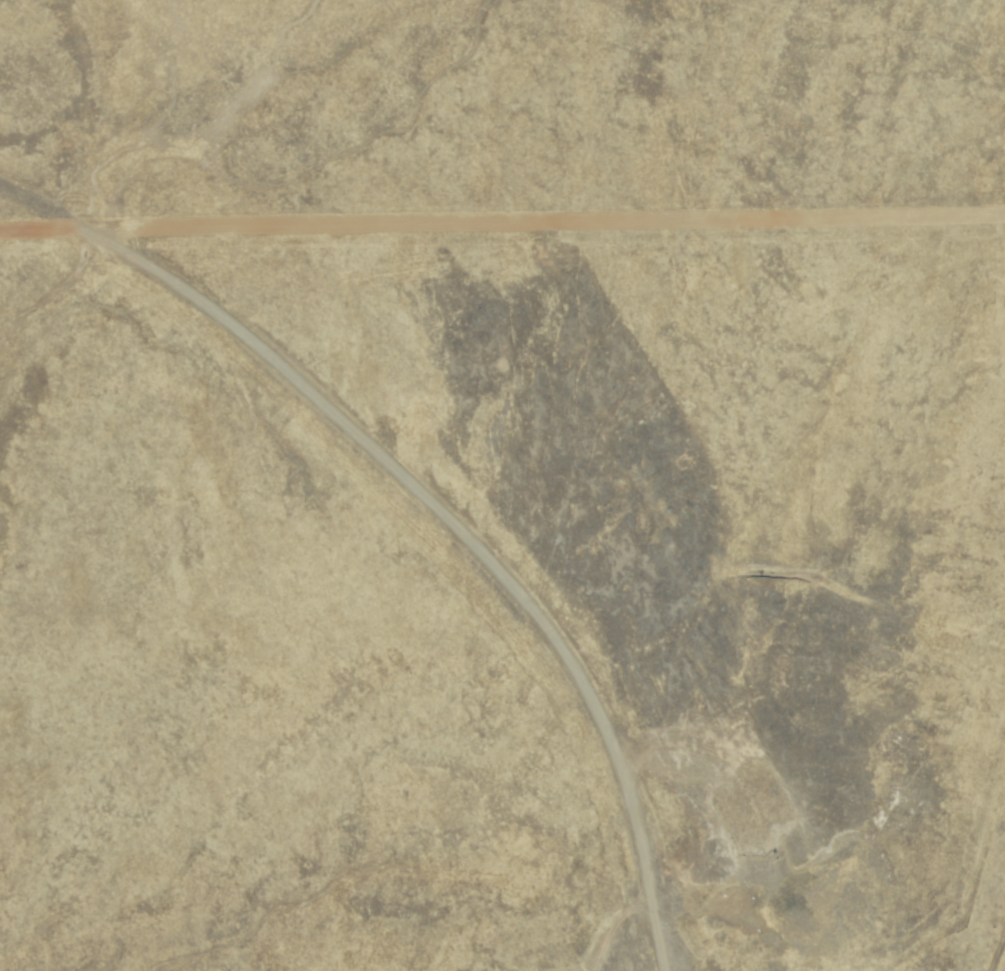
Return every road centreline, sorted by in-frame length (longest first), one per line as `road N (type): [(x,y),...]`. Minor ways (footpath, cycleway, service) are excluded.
road 1 (track): [(659,970),(635,821),(591,709),(538,620),(410,486),(220,316),(61,217)]

